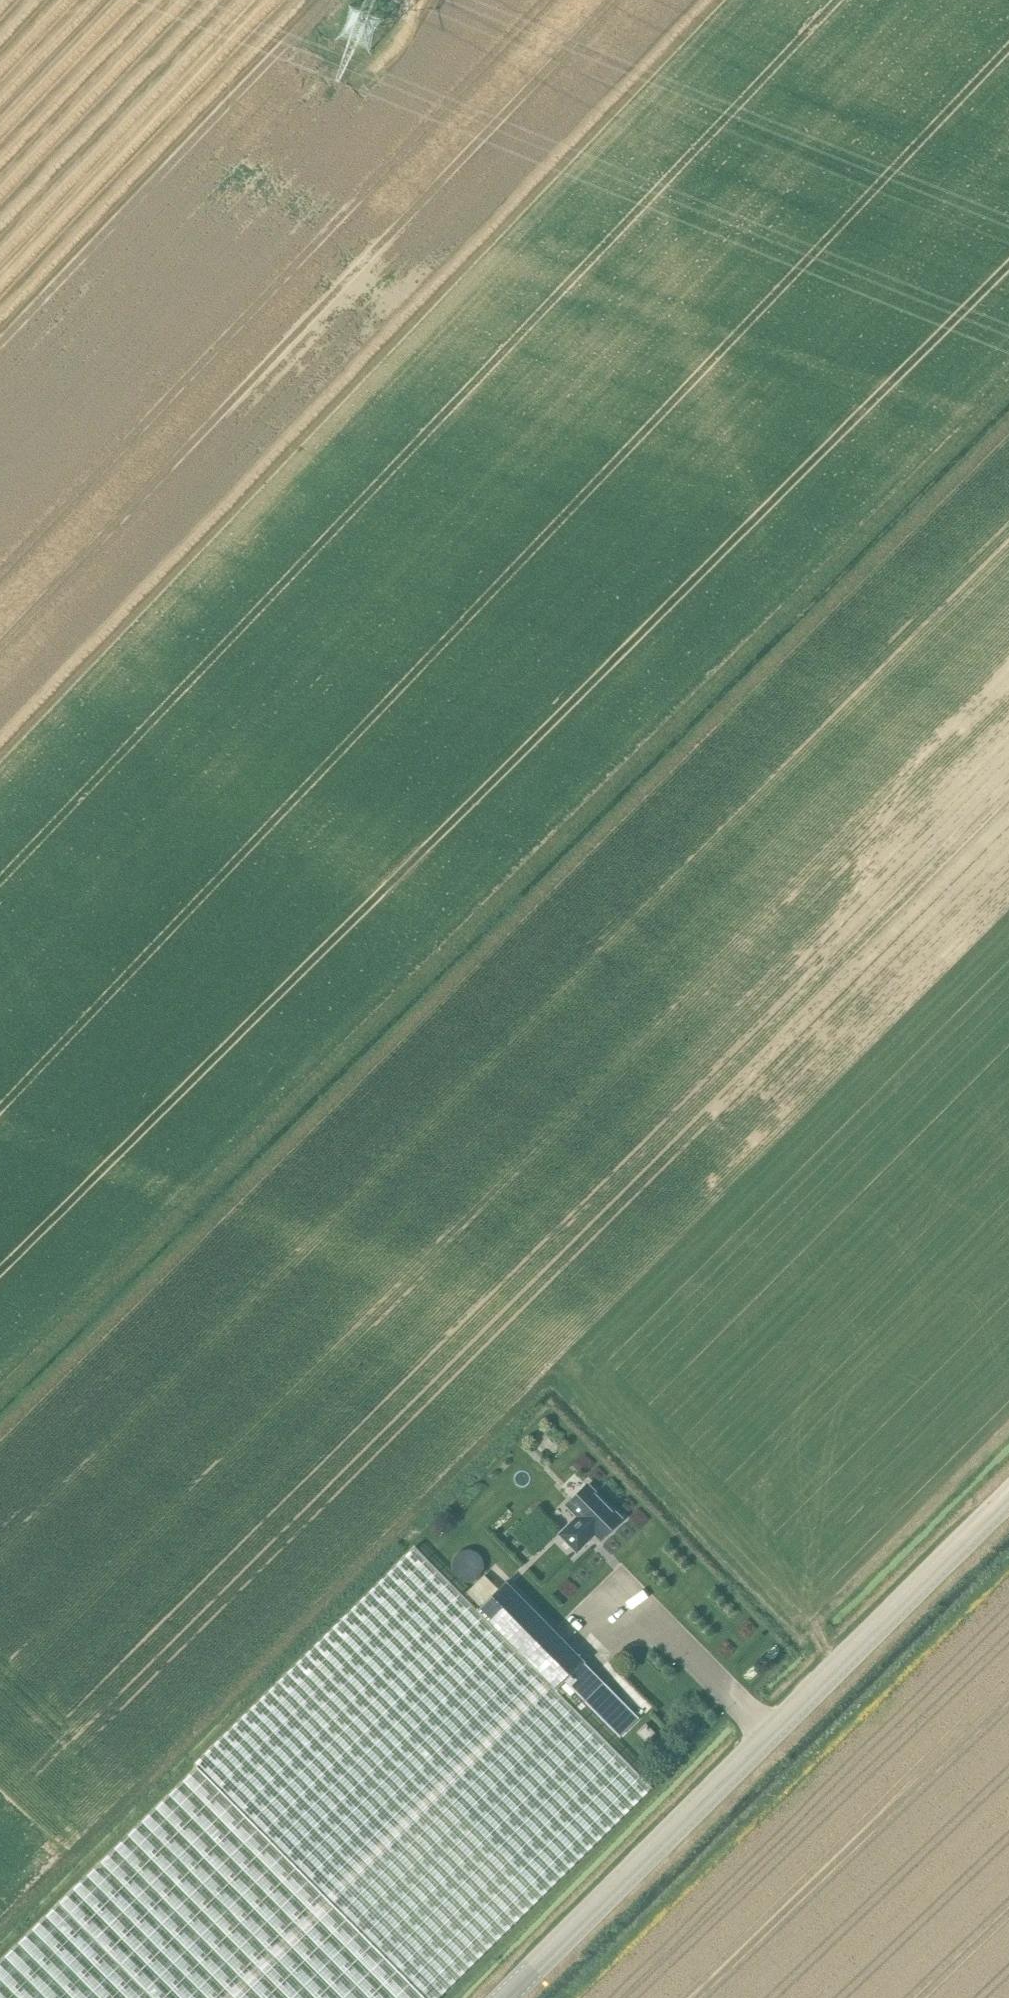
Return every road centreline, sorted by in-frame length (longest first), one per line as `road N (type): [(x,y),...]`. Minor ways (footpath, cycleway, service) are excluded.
road 1 (tertiary): [(504,1997),(1008,1497)]

